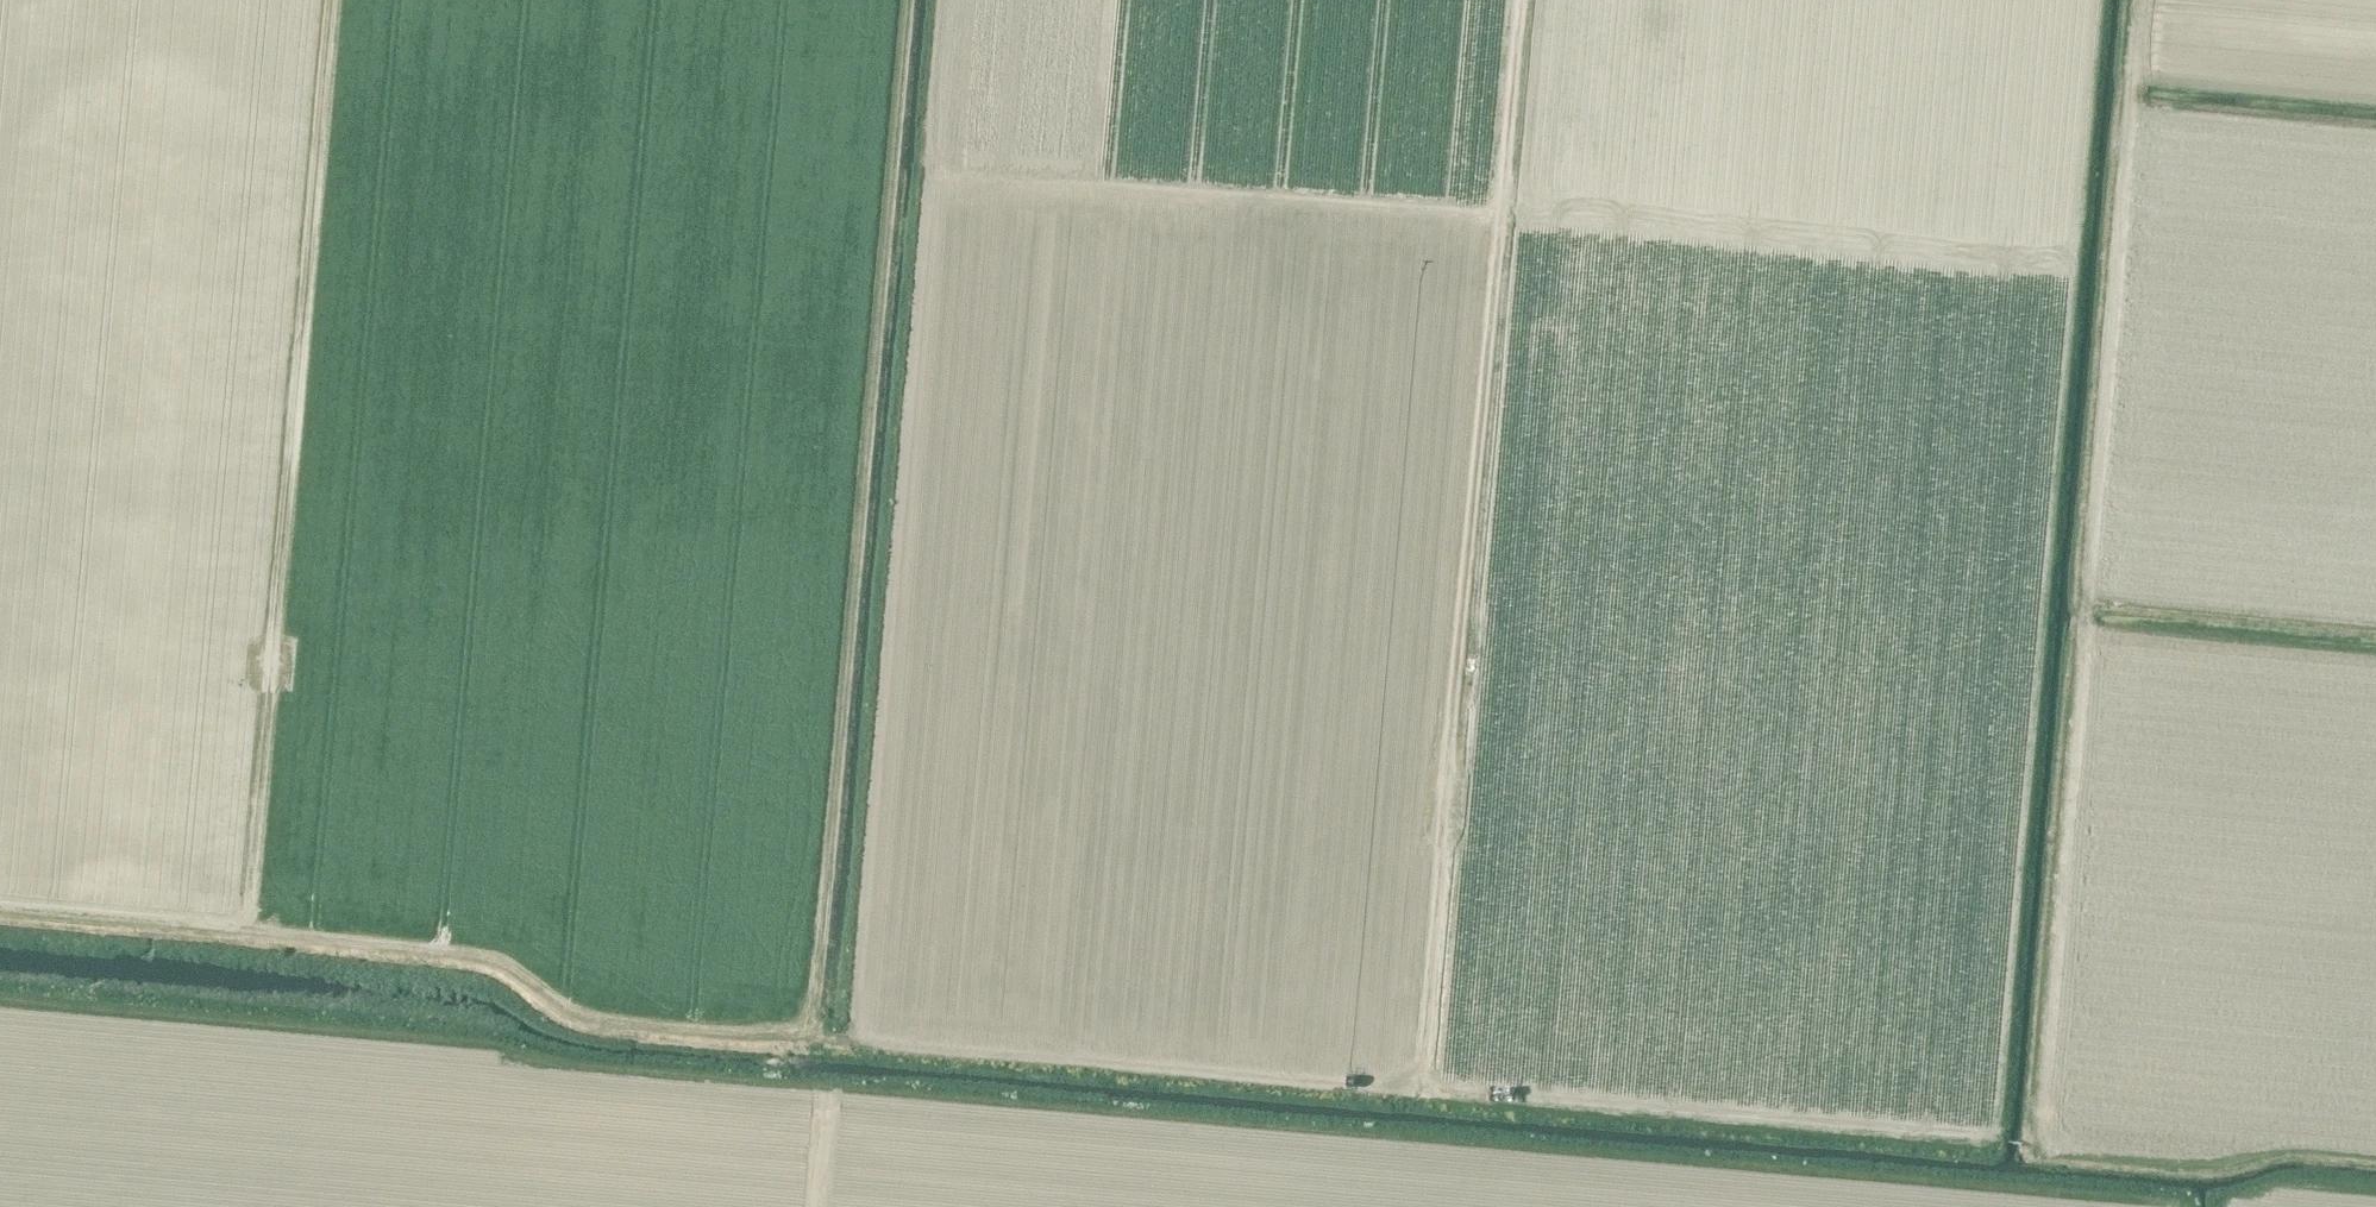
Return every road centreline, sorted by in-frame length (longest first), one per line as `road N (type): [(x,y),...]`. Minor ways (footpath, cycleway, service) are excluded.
road 1 (track): [(267,673),(330,0)]
road 2 (track): [(1482,380),(1518,0)]

